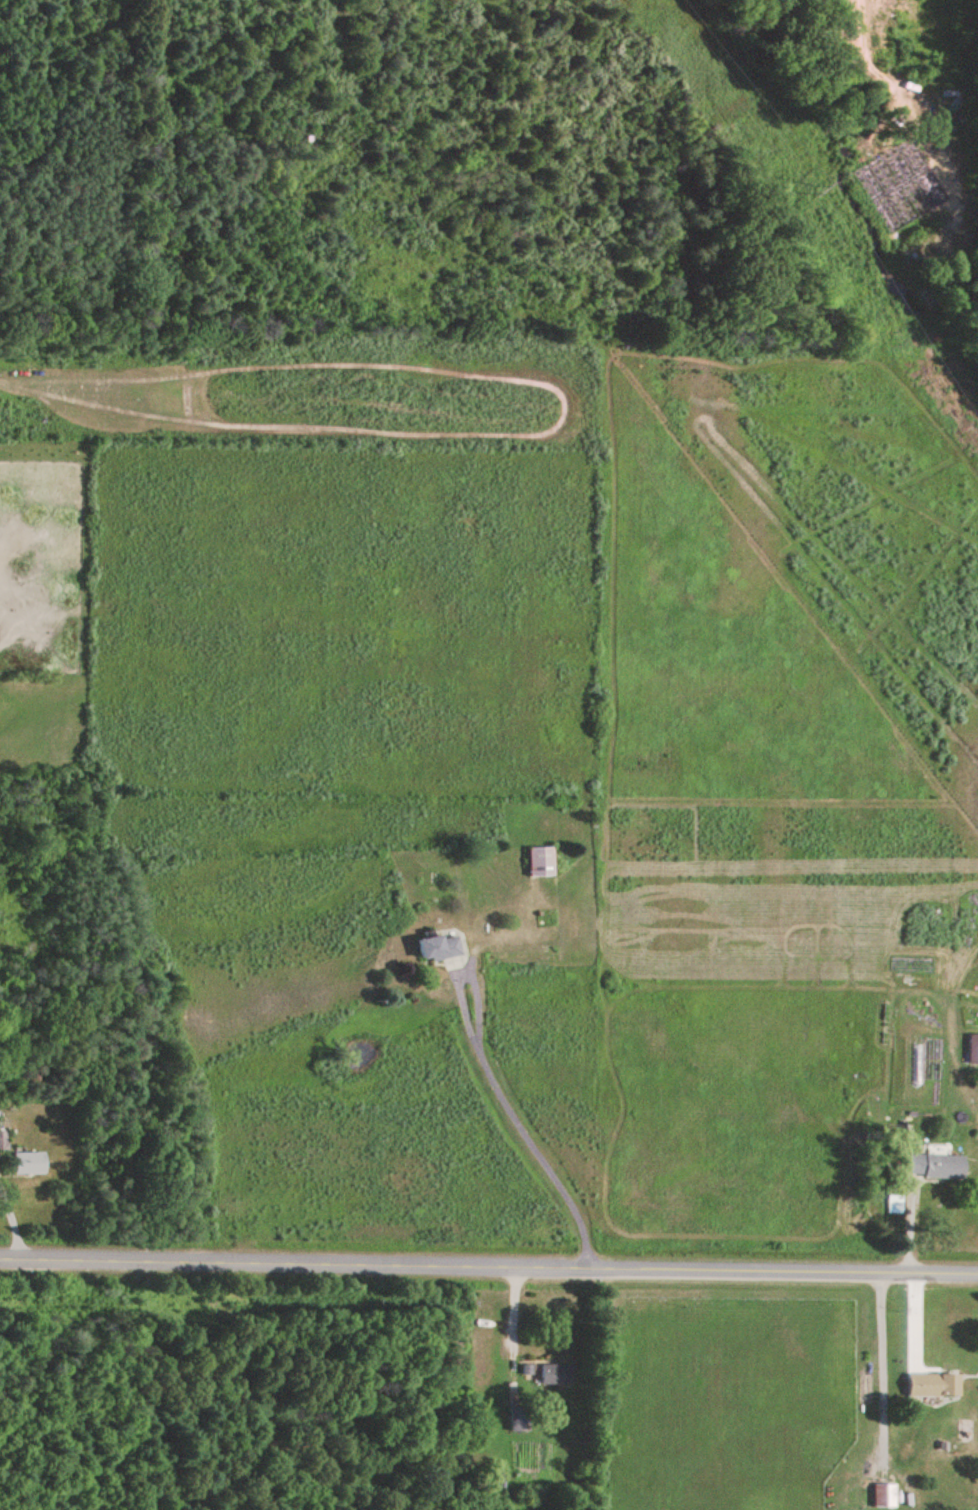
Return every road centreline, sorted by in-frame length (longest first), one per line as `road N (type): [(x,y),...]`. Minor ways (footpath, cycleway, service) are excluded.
road 1 (residential): [(0,1263),(977,1280)]
road 2 (residential): [(561,1276),(441,1003)]

